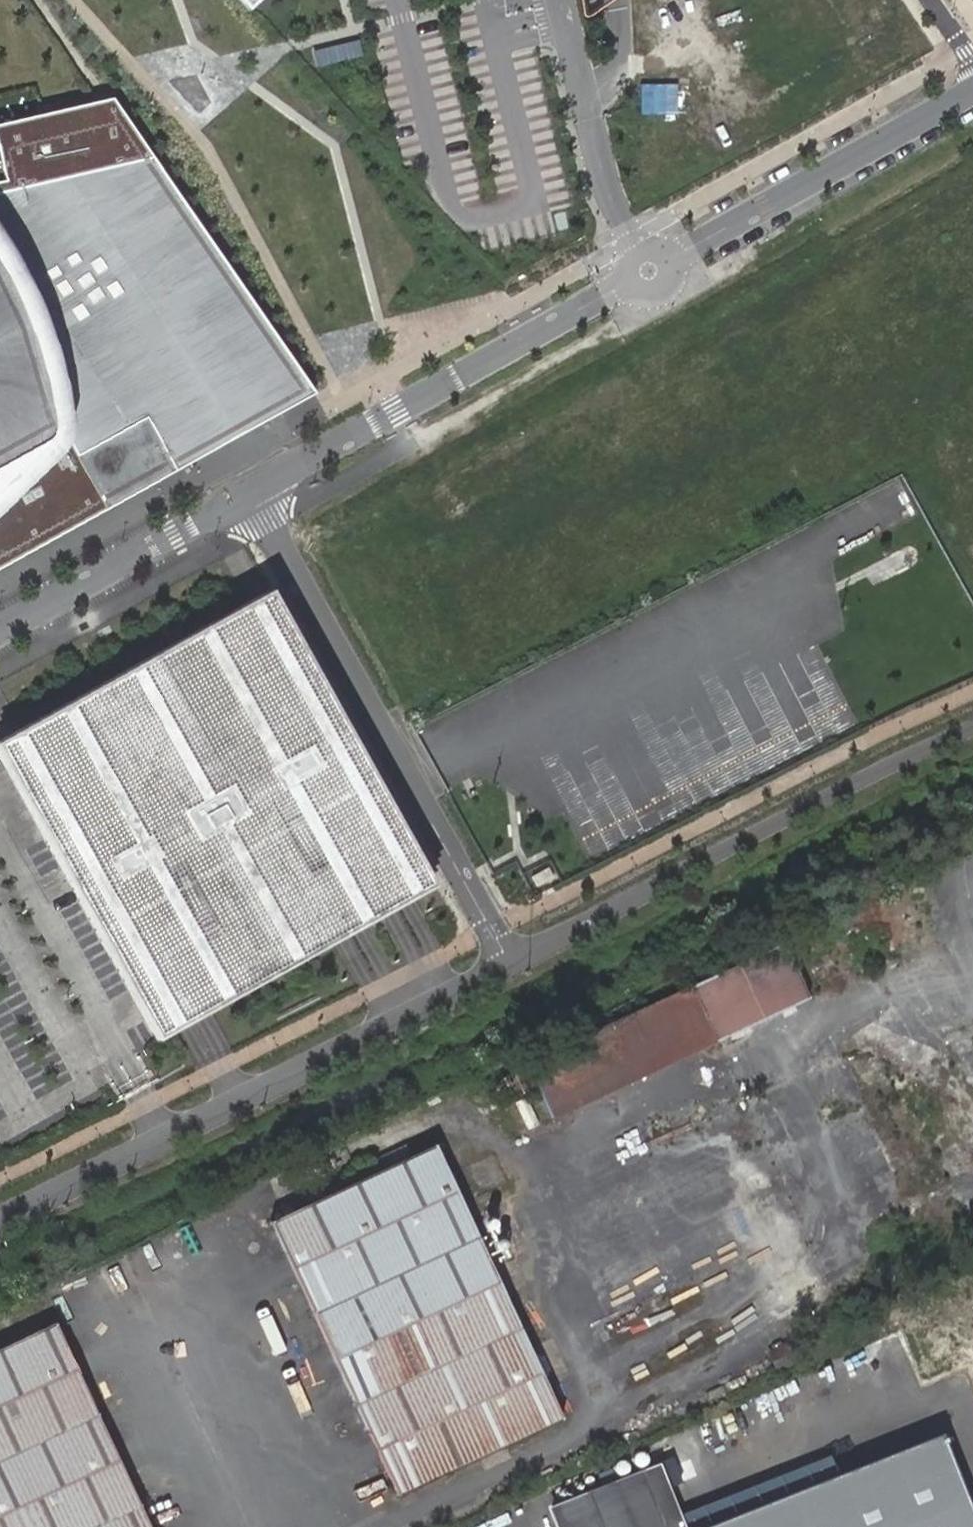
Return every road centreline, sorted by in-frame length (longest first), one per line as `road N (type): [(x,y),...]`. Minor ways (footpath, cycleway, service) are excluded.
road 1 (unclassified): [(972,90),(249,493)]
road 2 (unclassified): [(0,1221),(509,966)]
road 3 (unclassified): [(509,966),(249,493)]
road 4 (unclassified): [(509,966),(972,728)]
road 5 (unclassified): [(249,493),(0,633)]

